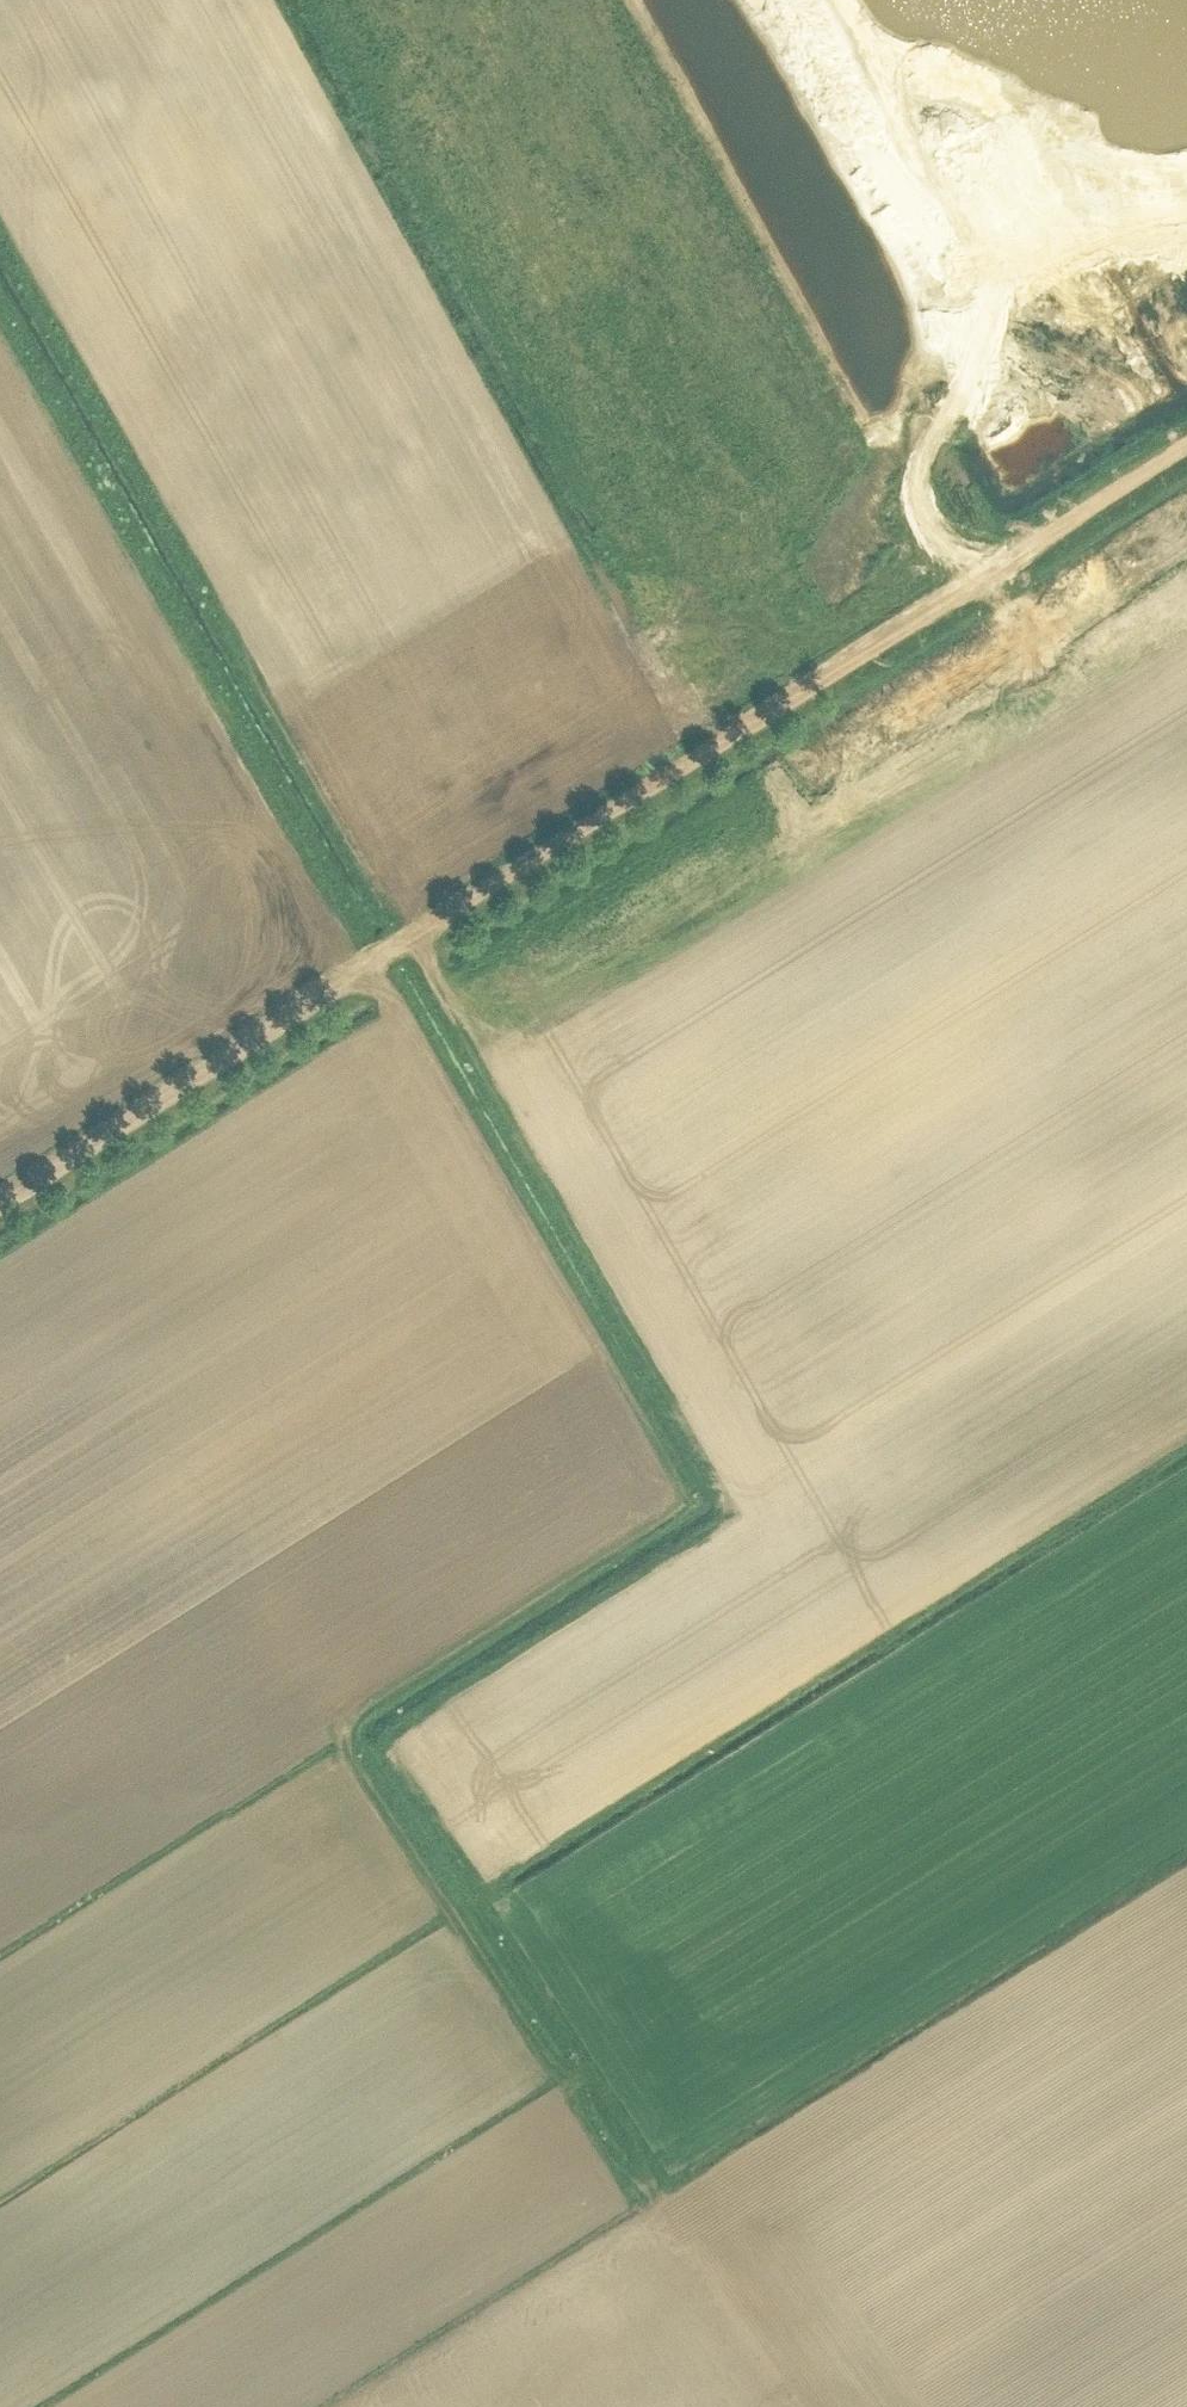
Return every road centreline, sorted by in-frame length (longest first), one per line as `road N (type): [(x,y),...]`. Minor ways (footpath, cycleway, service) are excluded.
road 1 (residential): [(350,0),(861,962),(898,979),(1186,793)]
road 2 (track): [(0,1204),(819,685)]

